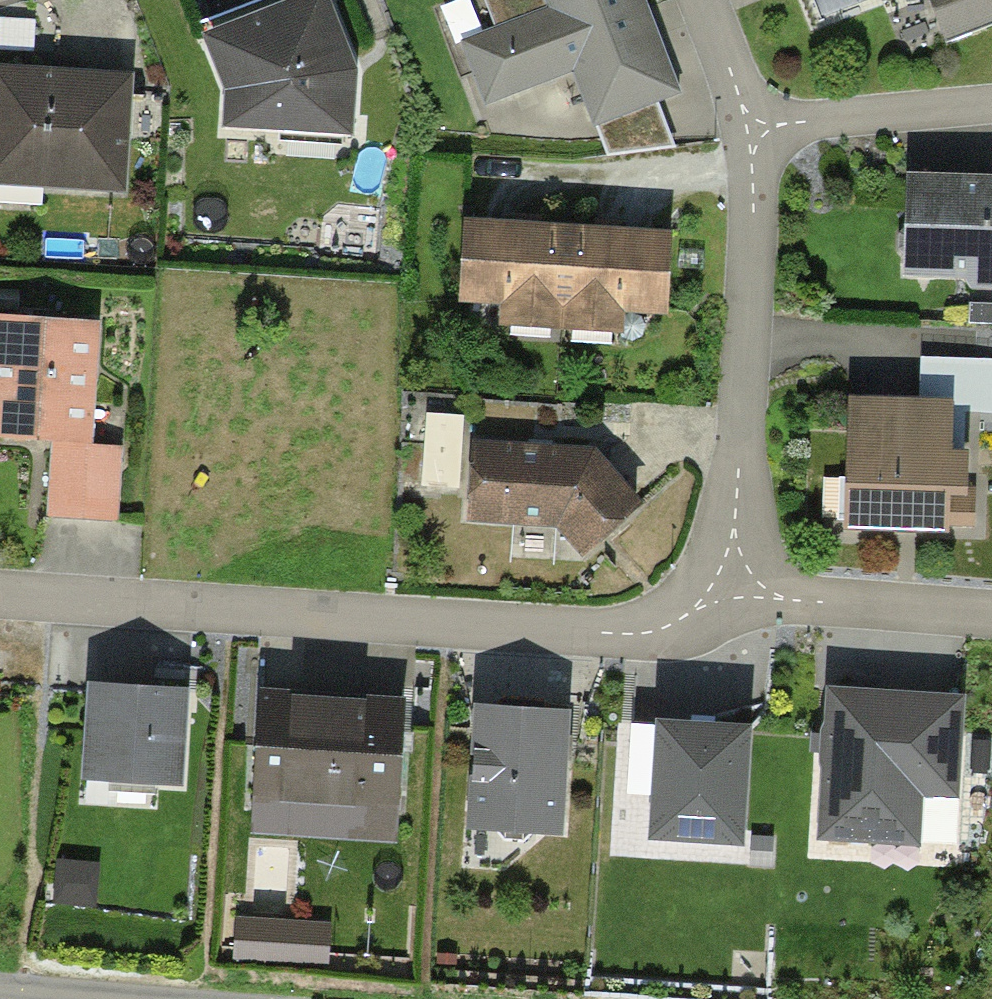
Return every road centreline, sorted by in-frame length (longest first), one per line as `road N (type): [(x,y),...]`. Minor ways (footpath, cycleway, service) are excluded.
road 1 (residential): [(0,595),(633,635),(685,617),(730,584)]
road 2 (residential): [(730,584),(757,129),(702,0)]
road 3 (residential): [(730,584),(790,600),(991,615)]

